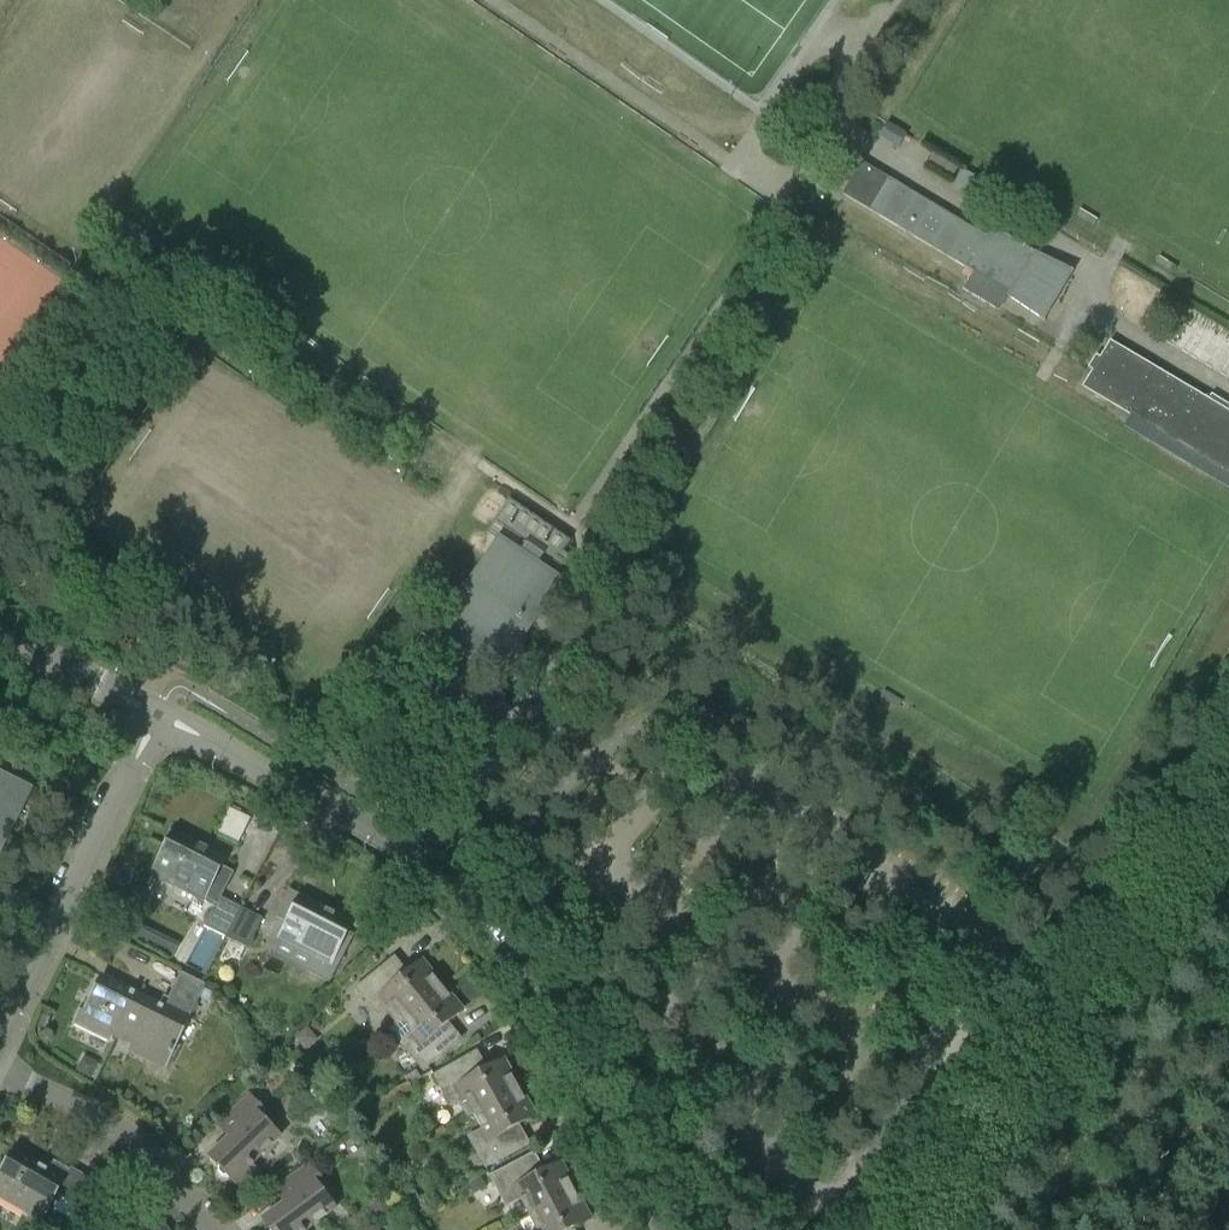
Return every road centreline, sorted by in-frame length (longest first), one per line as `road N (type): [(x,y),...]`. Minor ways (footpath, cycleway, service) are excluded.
road 1 (residential): [(158,714),(393,842),(476,904),(553,1003),(664,1229)]
road 2 (residential): [(0,1038),(158,714)]
road 3 (unclassified): [(1015,976),(1071,984),(1113,961),(1228,796)]
road 4 (residential): [(206,1229),(157,1171),(150,1145),(0,1066)]
road 5 (residential): [(0,636),(158,714)]

